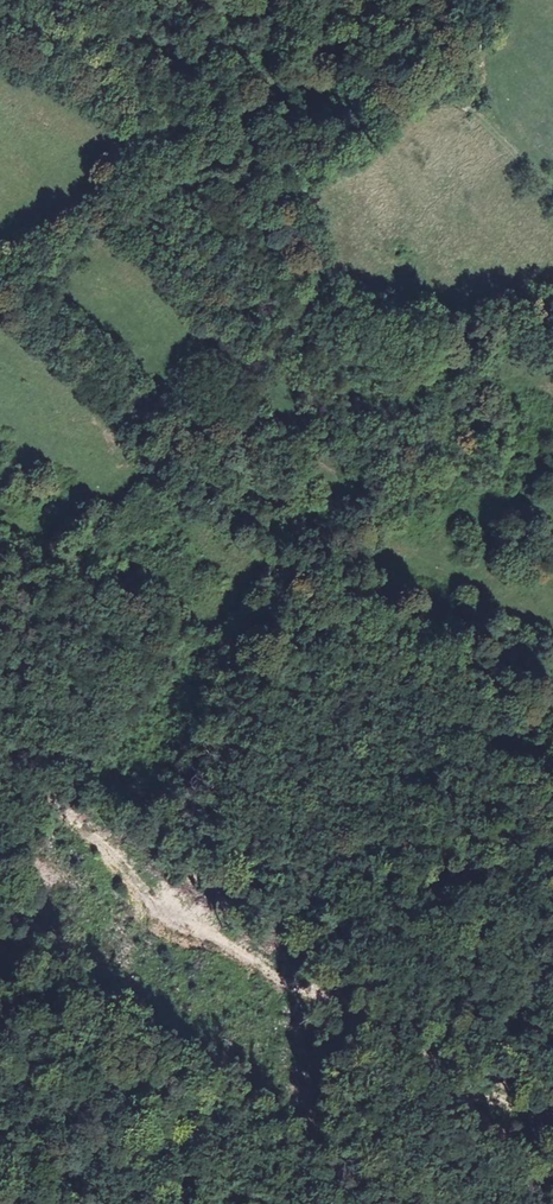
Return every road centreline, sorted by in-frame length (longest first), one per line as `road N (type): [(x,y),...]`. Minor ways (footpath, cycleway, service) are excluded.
road 1 (track): [(0,38),(253,203),(352,308),(393,323),(502,326),(552,338)]
road 2 (track): [(552,1173),(376,1024),(161,904),(95,831)]
road 3 (track): [(552,194),(453,103),(406,92),(320,99),(281,93),(168,0)]

